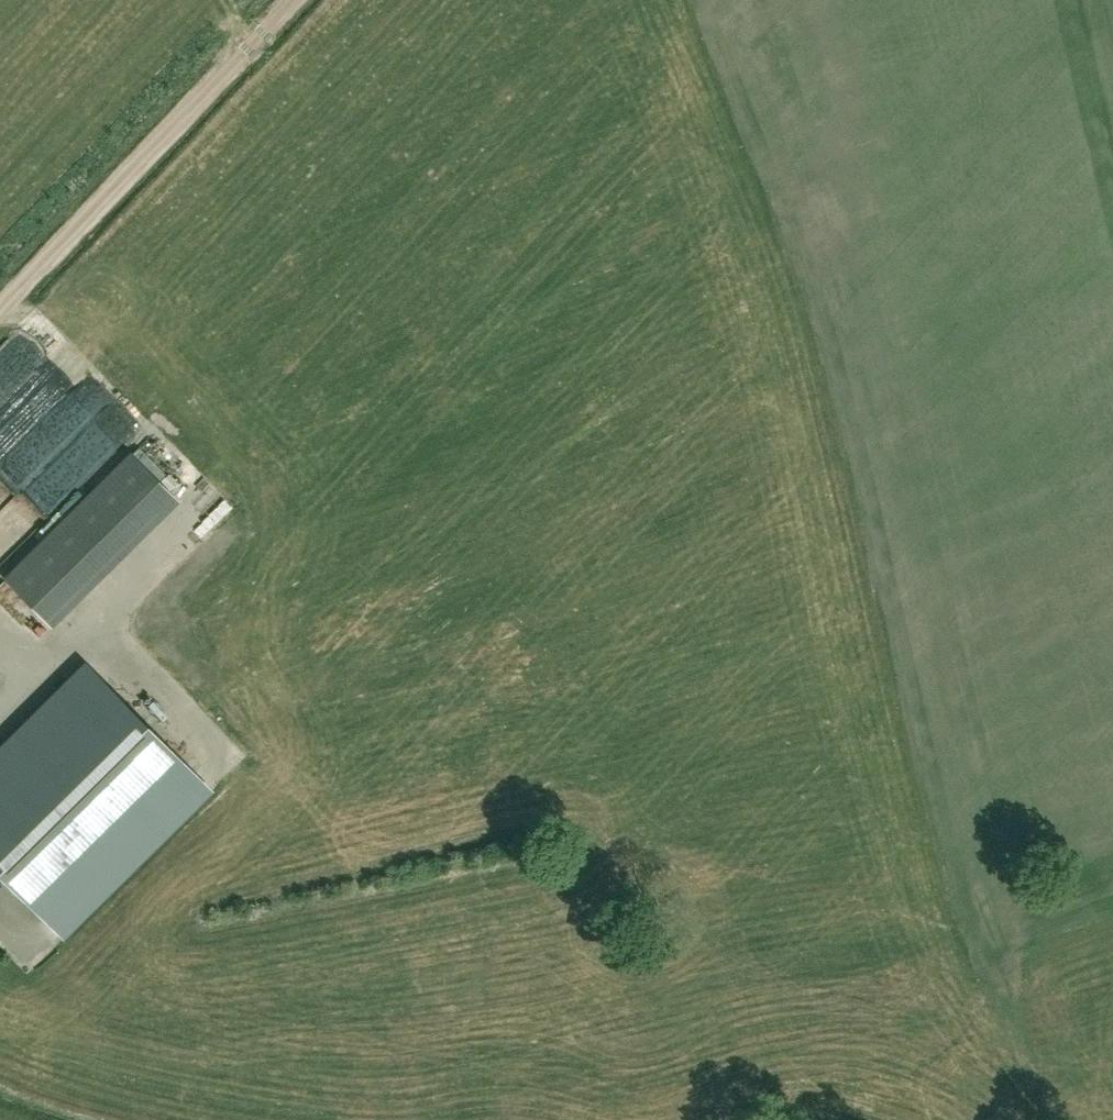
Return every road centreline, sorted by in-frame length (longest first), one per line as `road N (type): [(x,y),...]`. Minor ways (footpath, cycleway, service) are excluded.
road 1 (track): [(0,309),(290,0)]

